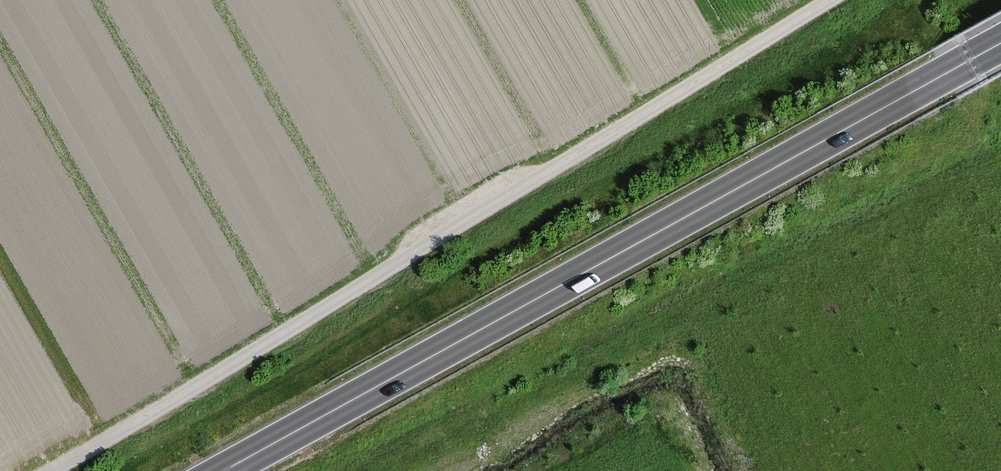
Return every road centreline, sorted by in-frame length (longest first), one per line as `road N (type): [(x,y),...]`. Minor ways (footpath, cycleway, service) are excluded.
road 1 (track): [(831,0),(50,470)]
road 2 (secondary): [(224,470),(1000,44)]

